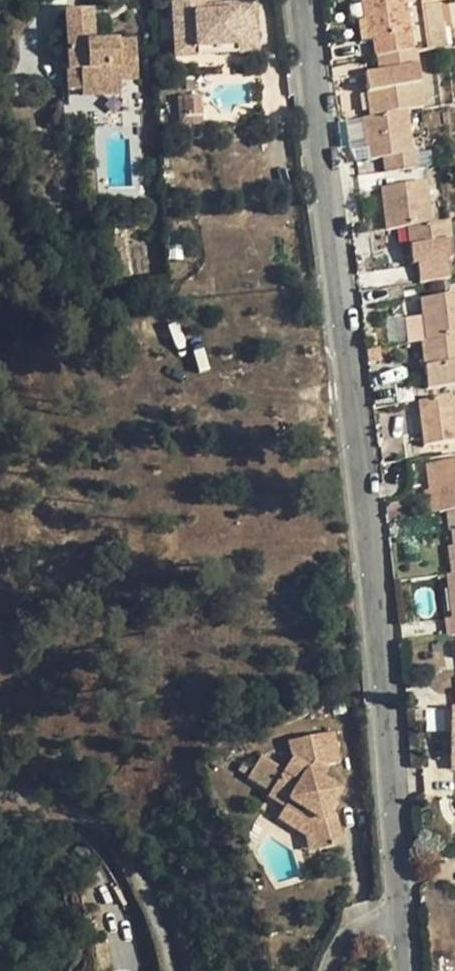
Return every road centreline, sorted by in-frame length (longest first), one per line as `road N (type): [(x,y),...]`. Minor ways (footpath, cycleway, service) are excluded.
road 1 (unclassified): [(304,0),(400,917)]

